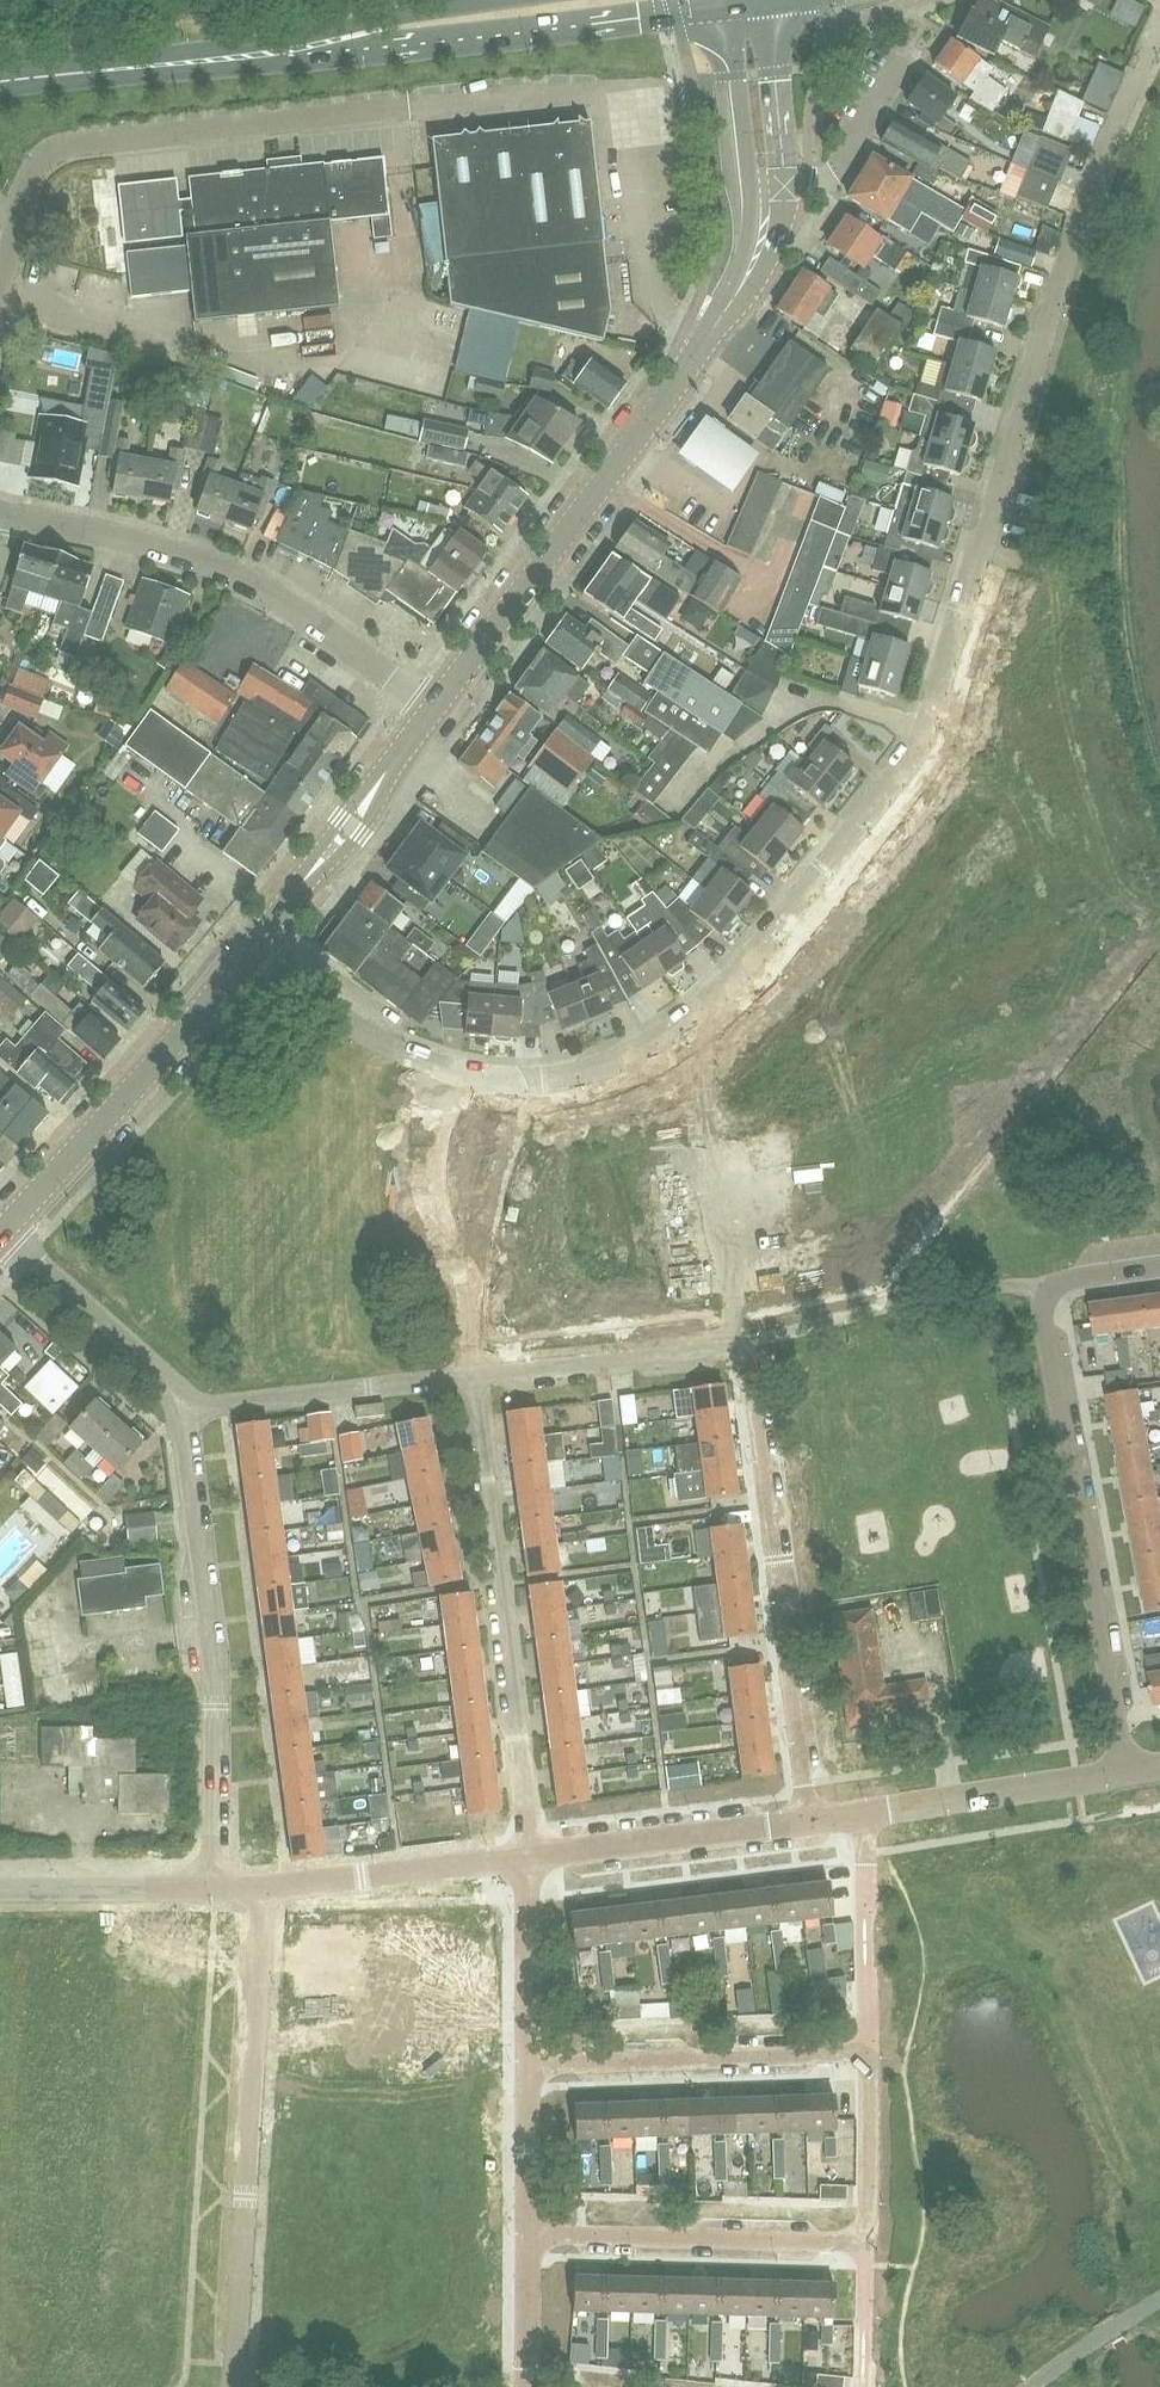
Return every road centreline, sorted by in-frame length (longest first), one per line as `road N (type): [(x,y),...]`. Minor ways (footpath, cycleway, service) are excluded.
road 1 (residential): [(515,1087),(643,1042),(743,960),(905,761),(955,654),(1000,488),(1159,23)]
road 2 (residential): [(0,341),(30,193),(45,160),(86,143),(607,90),(629,126),(651,291),(706,339)]
road 3 (residential): [(805,1825),(751,1348),(473,1379)]
road 4 (residential): [(1144,1774),(1058,1283),(1159,1265)]
road 5 (primary): [(205,58),(311,55),(735,8)]
road 6 (residential): [(870,2247),(869,2057),(529,2071)]
road 7 (residential): [(238,2386),(266,1891)]
road 8 (residential): [(530,1861),(473,1379)]
road 9 (residential): [(213,1892),(215,1709),(183,1412)]
road 10 (residential): [(439,708),(322,626),(186,562),(9,521)]
road 11 (tertiary): [(439,708),(706,339)]
road 12 (tertiary): [(6,1234),(257,948)]
road 13 (tertiary): [(706,339),(765,259),(775,224),(763,5)]
road 14 (residential): [(805,1825),(1144,1774)]
road 15 (tertiary): [(735,8),(750,241),(706,339)]
road 16 (residential): [(870,2247),(530,2242)]
road 17 (primary): [(523,0),(205,58)]
road 18 (tertiary): [(257,948),(439,708)]
road 19 (residential): [(257,948),(396,1050),(515,1087)]
road 20 (residential): [(473,1379),(479,1246),(515,1087)]
road 21 (residential): [(473,1379),(183,1412)]
road 22 (residential): [(530,1861),(805,1825)]
road 23 (residential): [(266,1891),(530,1861)]
road 24 (residential): [(183,1412),(150,1360),(6,1234)]
road 25 (residential): [(0,1891),(213,1892)]
road 26 (residential): [(529,2071),(530,1861)]
road 27 (primary): [(205,58),(0,86)]
road 28 (residential): [(530,2242),(529,2071)]
road 29 (residential): [(531,2386),(530,2242)]

